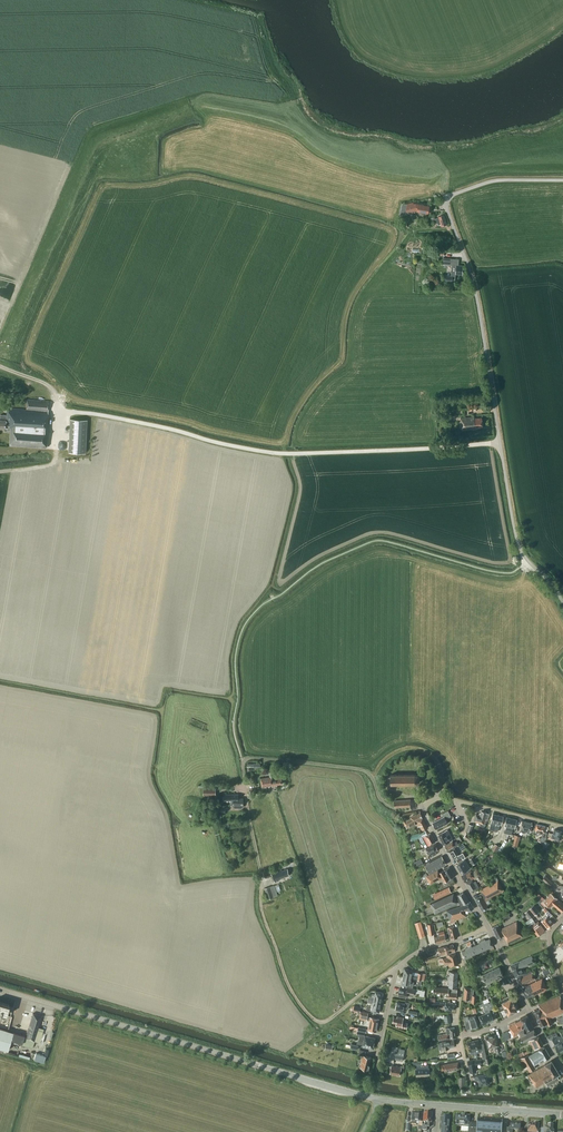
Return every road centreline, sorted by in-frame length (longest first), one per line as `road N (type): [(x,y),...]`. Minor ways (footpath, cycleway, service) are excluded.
road 1 (tertiary): [(562,1114),(367,1097),(0,989)]
road 2 (unclassified): [(562,601),(517,538),(478,303),(446,202),(452,195)]
road 3 (residential): [(421,806),(389,807),(371,775),(356,768),(243,761)]
road 4 (residential): [(562,827),(448,798),(421,806)]
road 5 (residential): [(421,806),(488,927)]

